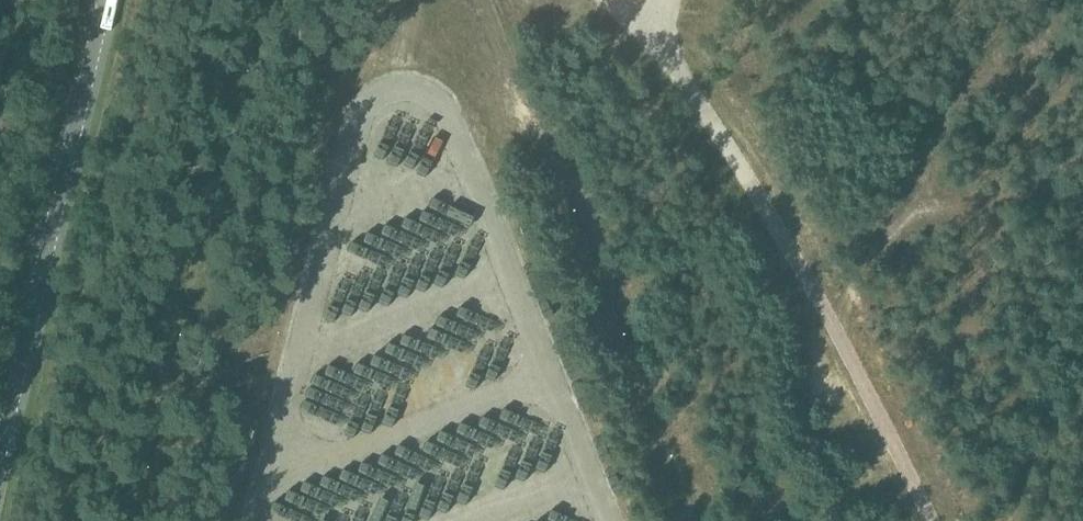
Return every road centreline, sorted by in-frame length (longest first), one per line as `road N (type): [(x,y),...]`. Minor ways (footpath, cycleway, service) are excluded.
road 1 (unclassified): [(0,468),(104,0)]

